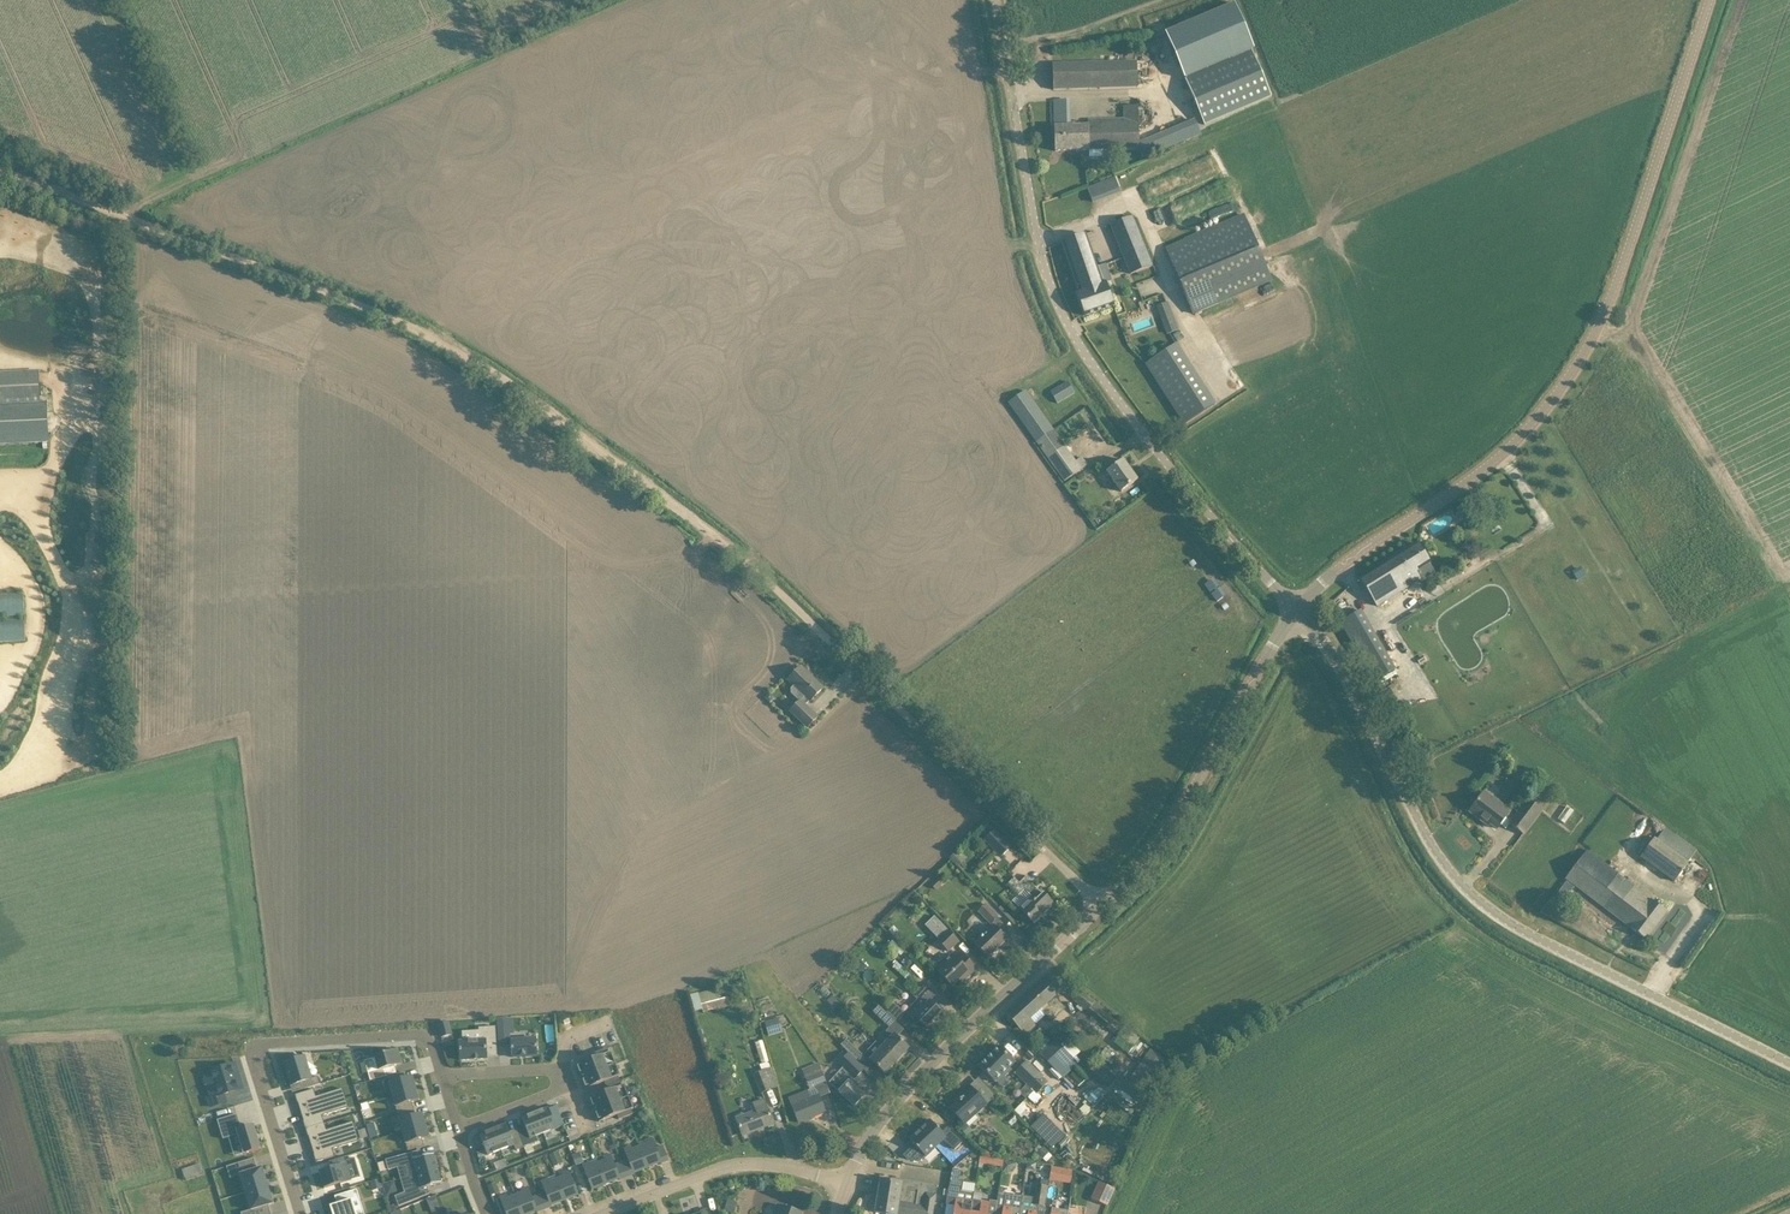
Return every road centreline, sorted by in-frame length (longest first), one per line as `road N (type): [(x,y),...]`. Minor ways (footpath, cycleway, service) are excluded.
road 1 (unclassified): [(1039,845),(769,582),(482,366),(338,296),(0,170)]
road 2 (tertiary): [(1300,609),(1328,574),(1482,470),(1567,380),(1609,302),(1709,0)]
road 3 (unclassified): [(1300,609),(1140,429),(1052,295),(1035,239),(995,0)]
road 4 (unclassified): [(1789,1063),(1553,949),(1489,910),(1440,858),(1358,698),(1300,609)]
road 5 (residential): [(443,1075),(430,1039),(420,1036),(254,1050),(301,1213)]
road 6 (tertiary): [(847,1182),(911,1085),(1101,905)]
road 7 (tertiary): [(1101,905),(1155,849),(1300,609)]
road 8 (residential): [(608,1213),(735,1164),(786,1166),(847,1182)]
road 9 (residential): [(571,1088),(458,1129)]
road 10 (residential): [(443,1075),(563,1068)]

